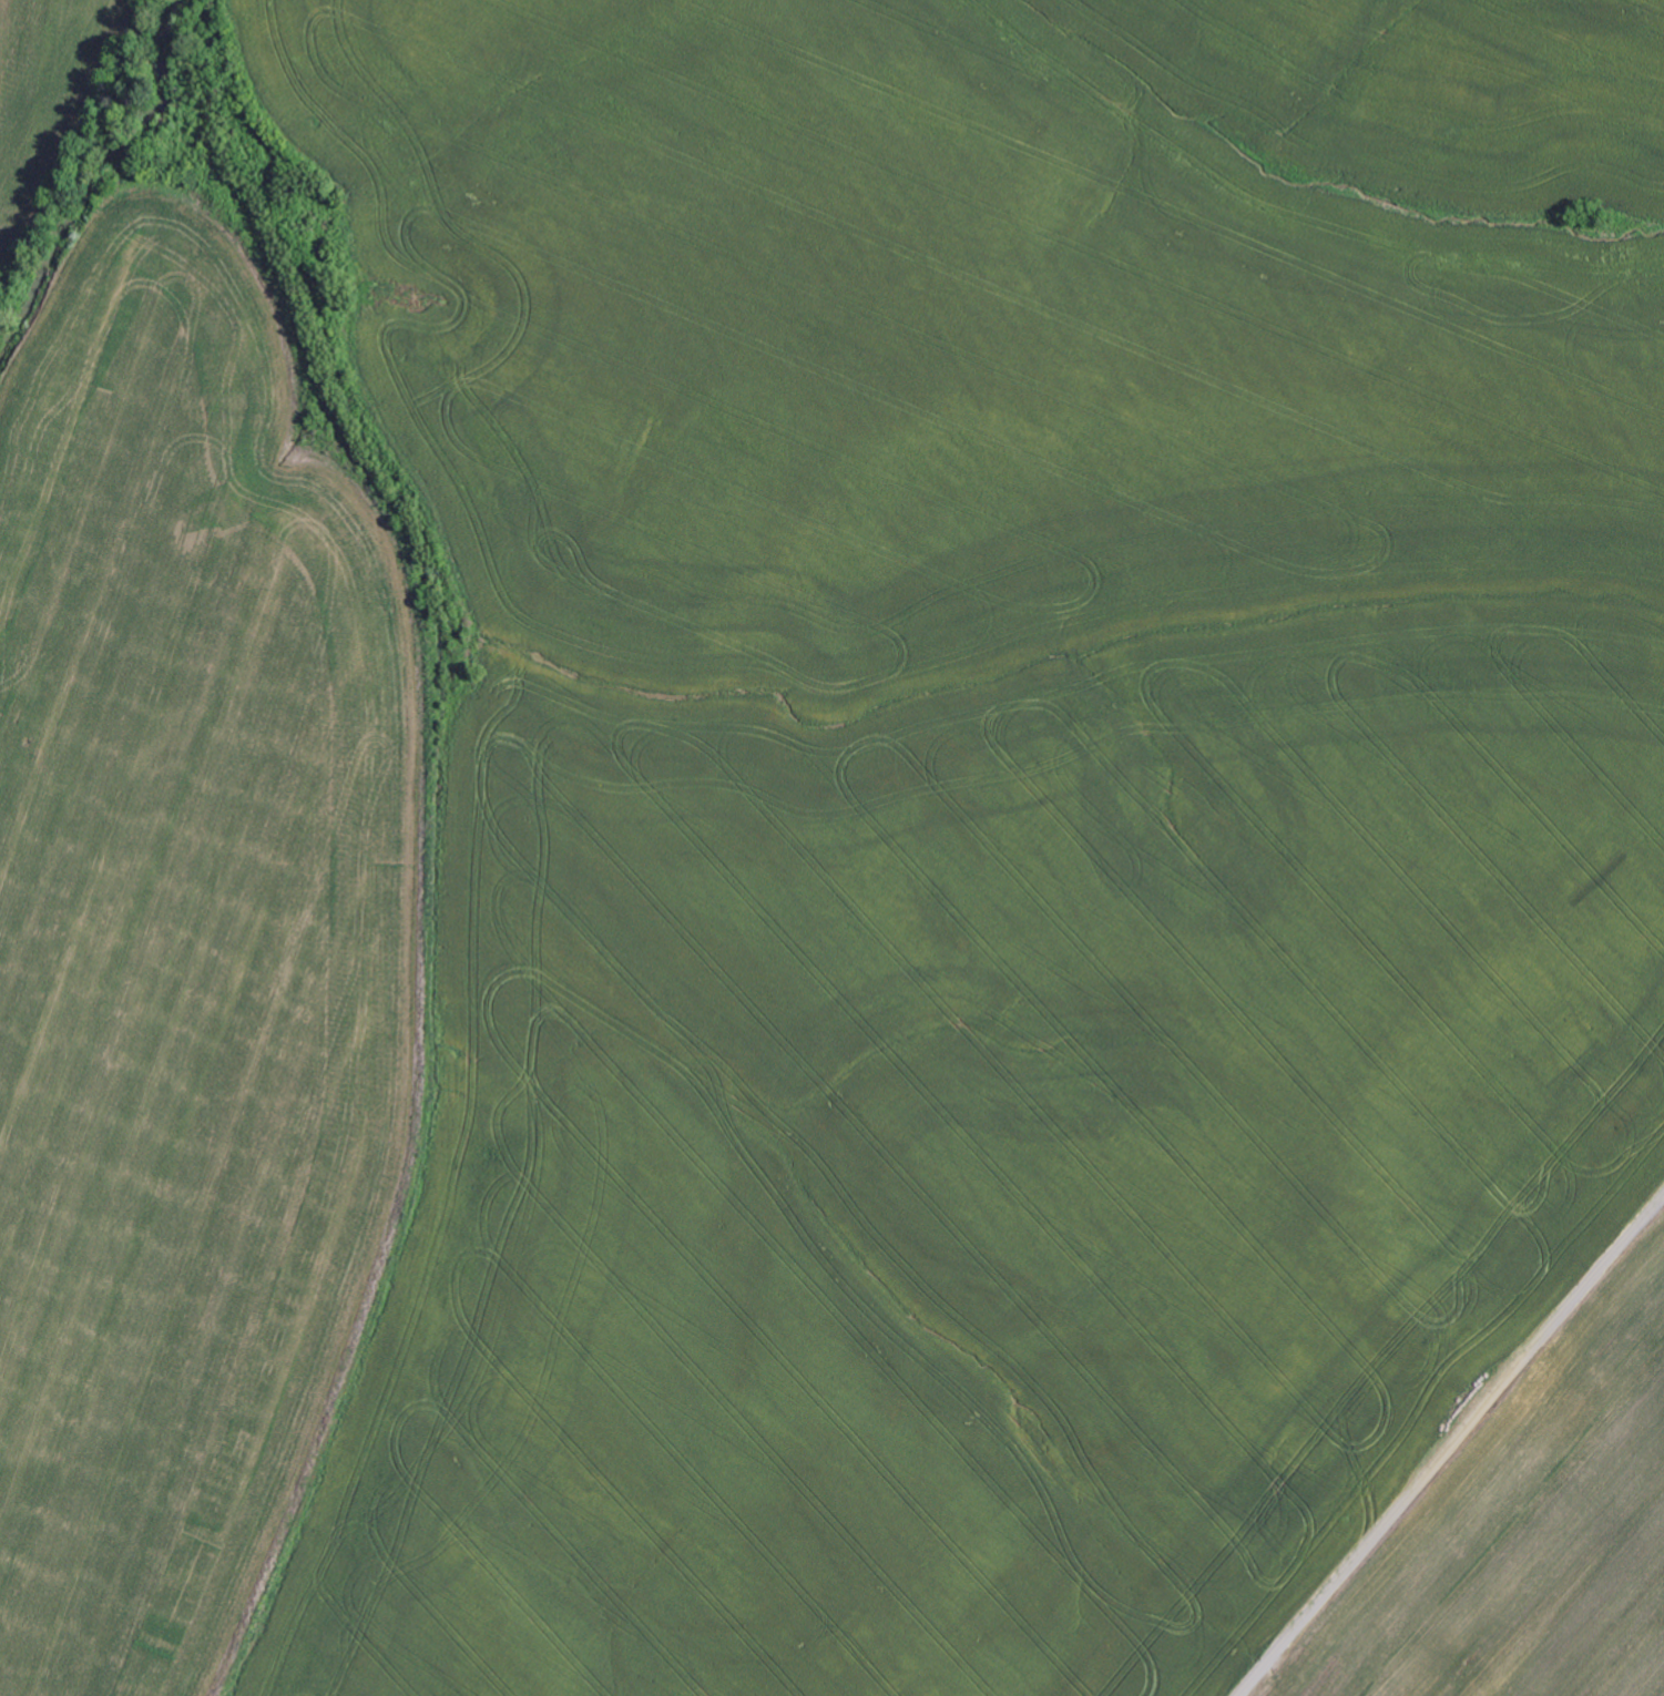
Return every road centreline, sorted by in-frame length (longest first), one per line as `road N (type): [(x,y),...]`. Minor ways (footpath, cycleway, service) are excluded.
road 1 (residential): [(1237,1695),(1663,1191)]

